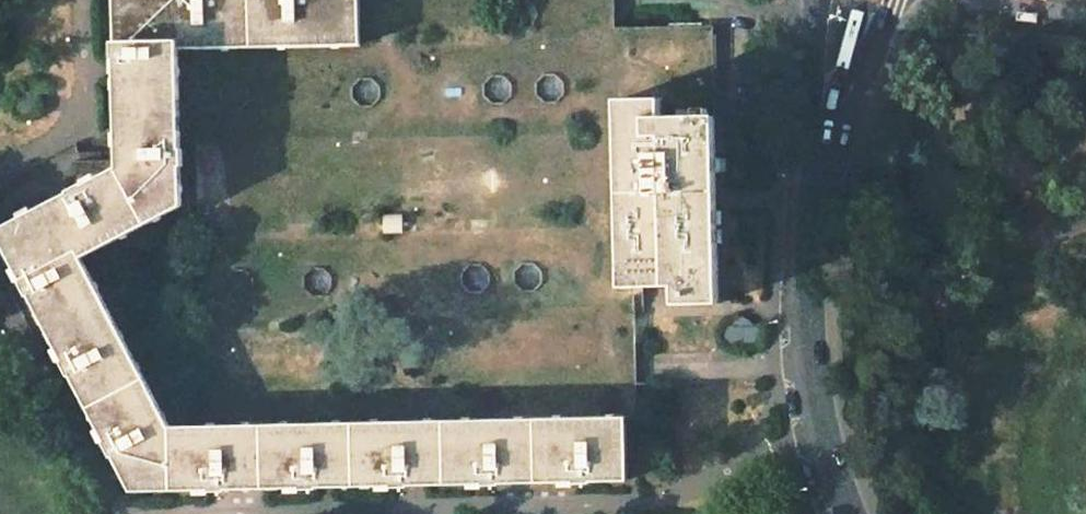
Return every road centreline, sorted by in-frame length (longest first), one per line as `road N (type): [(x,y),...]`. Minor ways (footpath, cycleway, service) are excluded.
road 1 (tertiary): [(811,187),(812,365),(850,513)]
road 2 (tertiary): [(811,187),(879,0)]
road 3 (tertiary): [(824,0),(811,187)]

